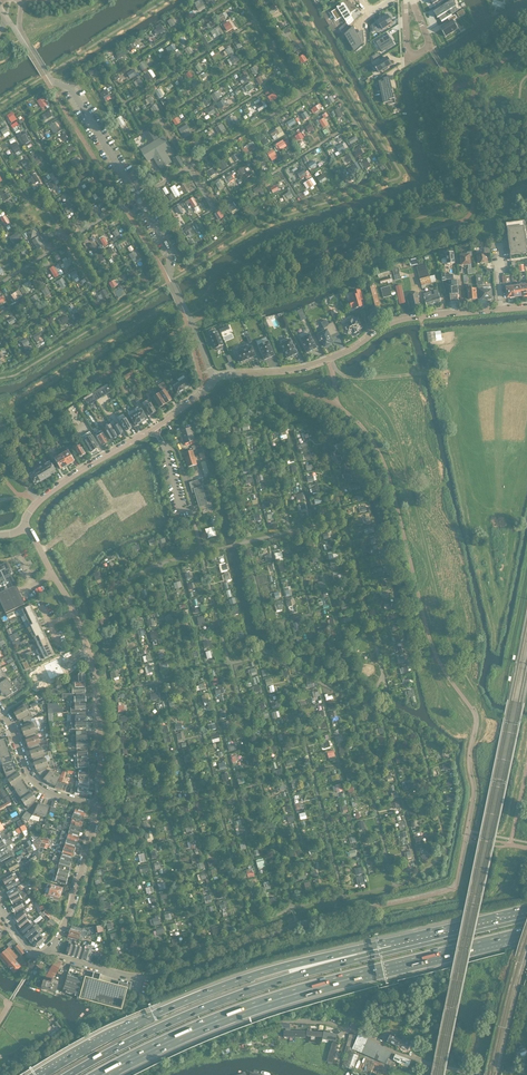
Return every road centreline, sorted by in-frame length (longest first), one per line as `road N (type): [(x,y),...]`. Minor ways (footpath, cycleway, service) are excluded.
road 1 (motorway): [(97,1074),(266,1000),(526,932)]
road 2 (unclassified): [(213,378),(170,272),(171,251),(71,89),(52,79),(30,46),(20,21),(27,0)]
road 3 (motorway): [(392,948),(307,961),(225,985),(43,1074)]
road 4 (motorway): [(392,948),(203,1008),(66,1074)]
road 5 (residential): [(213,378),(330,360),(403,321),(526,308)]
road 6 (residential): [(25,525),(62,483),(154,429),(213,378)]
road 7 (unclassified): [(481,1074),(398,1054),(343,1028),(286,1022)]
road 8 (residential): [(98,807),(95,682),(75,611)]
road 9 (residential): [(49,950),(66,919),(98,807)]
road 10 (residential): [(98,807),(34,785),(0,710)]
road 11 (motorway): [(526,915),(392,948)]
road 12 (residential): [(405,0),(412,56),(428,43),(412,0)]

